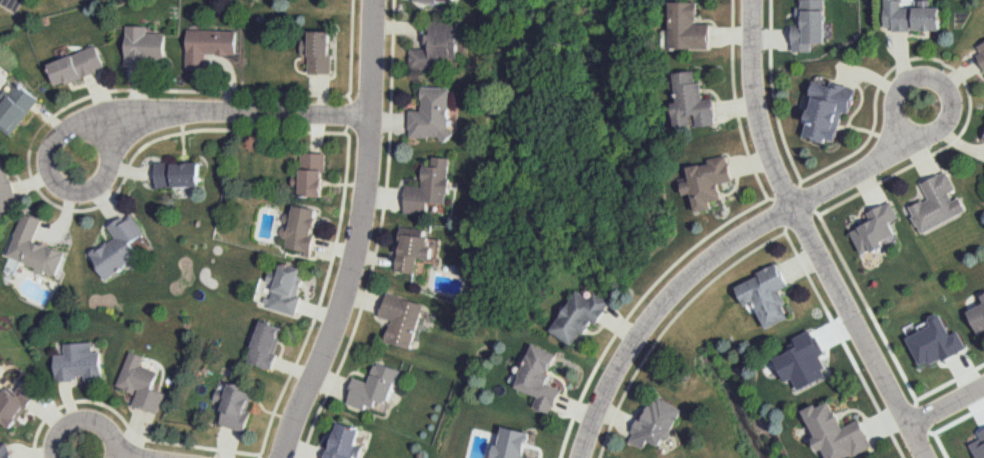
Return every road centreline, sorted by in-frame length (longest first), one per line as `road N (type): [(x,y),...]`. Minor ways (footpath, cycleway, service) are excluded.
road 1 (residential): [(286,457),(349,299),(365,223),(377,0)]
road 2 (residential): [(584,457),(628,354),(705,266),(909,139)]
road 3 (residential): [(797,210),(921,457)]
road 4 (residential): [(372,118),(171,112),(105,138)]
road 5 (residential): [(756,0),(758,102),(797,210)]
road 6 (residential): [(73,194),(96,190),(111,172),(111,149),(87,127),(66,128),(46,151),(52,183),(73,194)]
road 7 (residential): [(901,80),(887,96),(892,127),(909,139),(931,138),(947,124),(947,92),(921,75),(901,80)]
road 8 (residential): [(116,457),(113,433),(84,417),(56,432),(51,457)]

